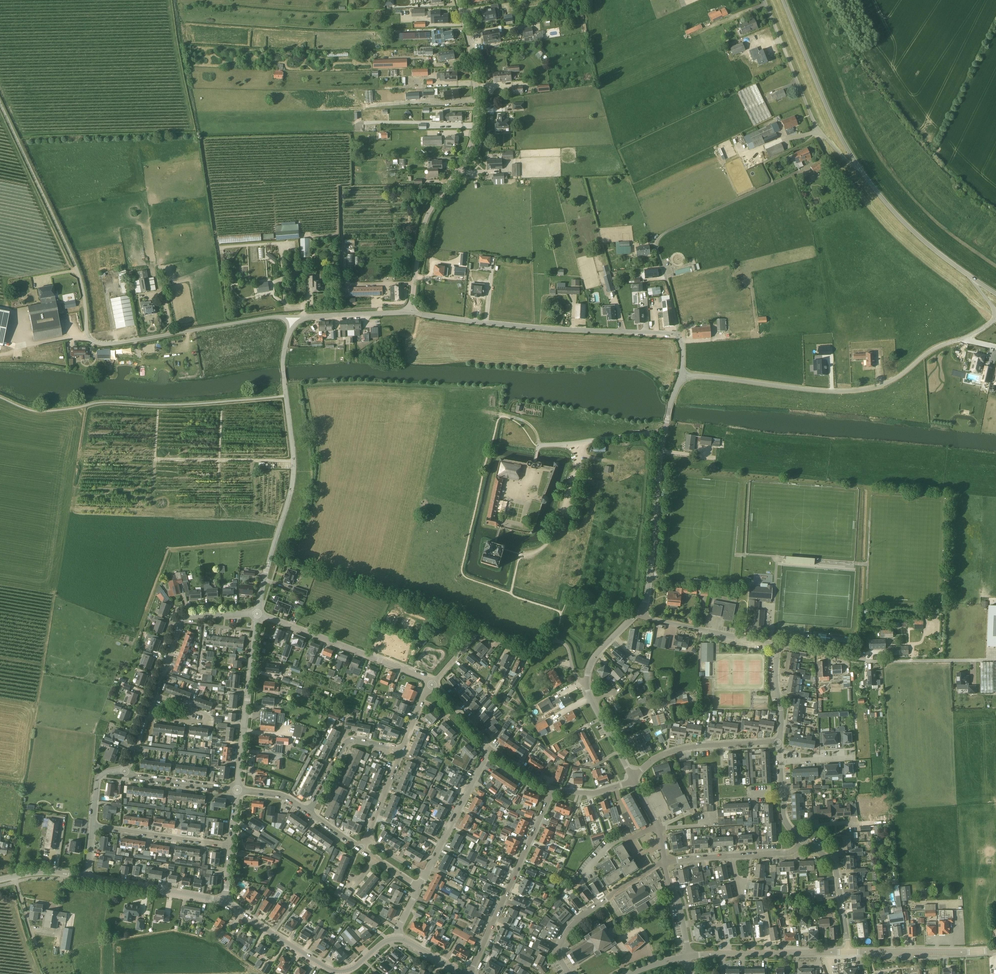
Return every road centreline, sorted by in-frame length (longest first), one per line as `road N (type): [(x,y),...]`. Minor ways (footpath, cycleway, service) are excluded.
road 1 (unclassified): [(279,316),(106,344),(89,338),(77,270),(0,103)]
road 2 (track): [(807,0),(875,152),(911,199),(995,266)]
road 3 (tertiary): [(683,376),(866,389),(995,320)]
road 4 (tertiary): [(411,313),(424,226),(475,127),(474,58),(459,0)]
road 5 (unclassified): [(258,613),(293,483),(283,367),(289,333)]
road 6 (tertiary): [(678,336),(411,313)]
road 7 (unclassified): [(678,336),(660,237),(772,183)]
road 8 (residential): [(987,660),(873,662),(778,645)]
road 9 (residential): [(586,683),(562,642),(530,656),(480,634),(432,685)]
road 10 (residential): [(470,973),(552,790)]
road 11 (unclassified): [(860,169),(820,133),(763,0)]
road 12 (unclassified): [(432,685),(258,613)]
road 13 (tertiary): [(860,169),(784,0)]
road 14 (unclassified): [(237,790),(258,613)]
road 15 (tertiary): [(639,611),(649,595),(662,447)]
road 16 (residential): [(569,973),(558,952),(566,932),(614,891),(664,863)]
road 17 (tertiary): [(688,956),(849,952)]
road 18 (tertiary): [(973,278),(892,210),(860,169)]
road 19 (residential): [(155,693),(183,619),(258,613)]
road 20 (residential): [(634,779),(681,749),(779,742)]
road 21 (tertiary): [(849,952),(995,950)]
road 22 (residential): [(778,645),(639,611)]
road 23 (tertiary): [(225,902),(87,878)]
road 24 (tertiary): [(345,971),(329,969),(225,902)]
road 25 (residential): [(427,874),(489,749)]
road 26 (residential): [(230,846),(94,826)]
road 27 (residential): [(308,812),(349,740),(402,751)]
road 28 (residential): [(803,840),(835,867),(849,952)]
road 29 (residential): [(146,716),(205,723),(207,715),(155,693)]

